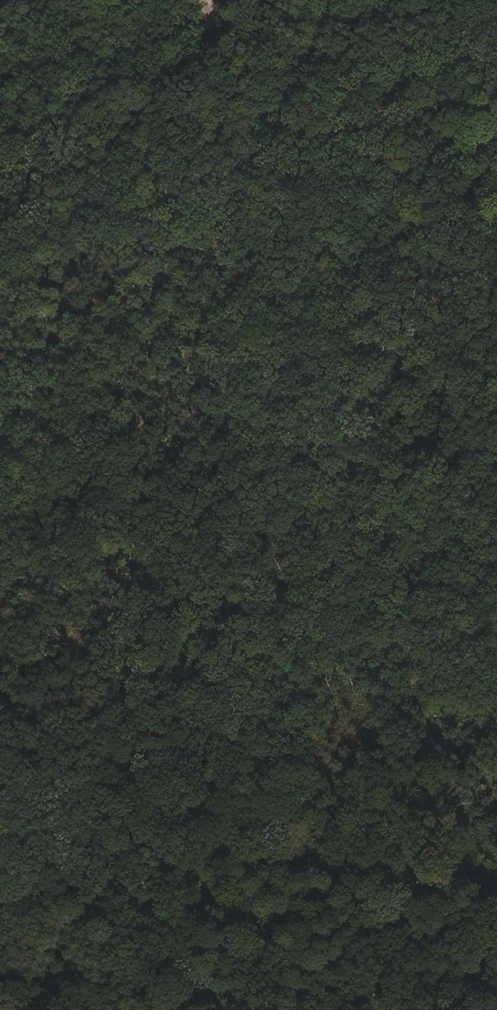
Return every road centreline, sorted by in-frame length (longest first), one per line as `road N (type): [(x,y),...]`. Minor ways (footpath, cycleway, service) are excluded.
road 1 (track): [(202,0),(231,182),(230,235),(218,292),(158,457),(126,590),(94,850),(90,1009)]
road 2 (track): [(0,552),(496,101)]
road 3 (track): [(247,0),(496,351)]
road 4 (track): [(0,212),(125,135),(213,47)]
road 5 (track): [(290,1009),(393,982),(496,976)]
road 6 (track): [(0,970),(121,1009)]

